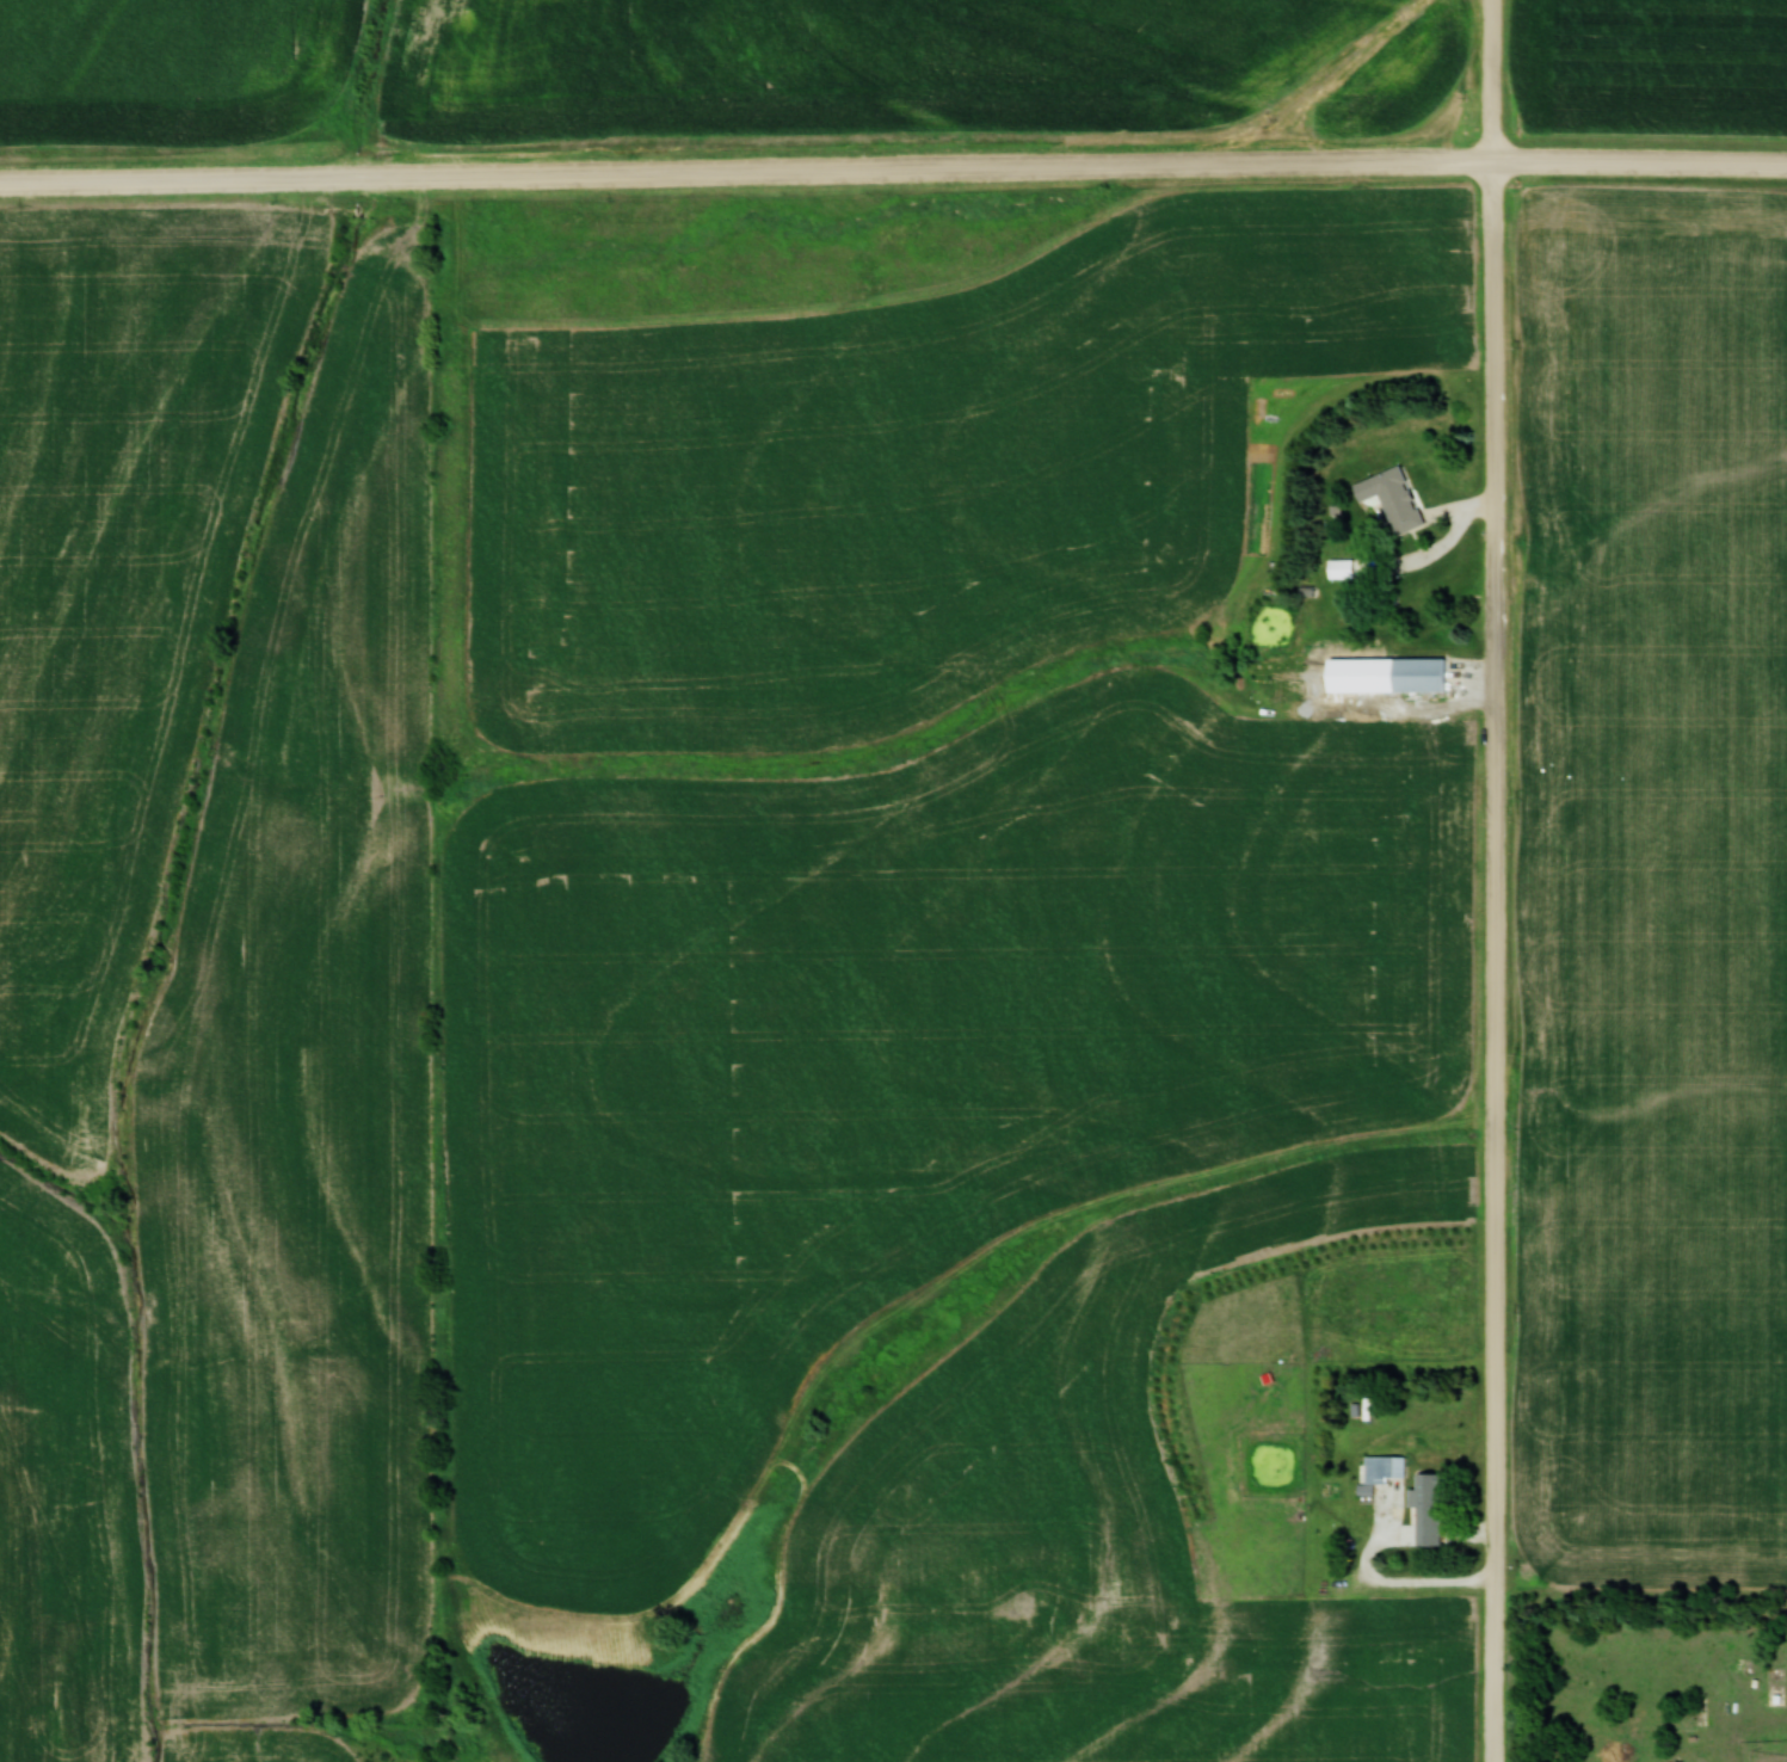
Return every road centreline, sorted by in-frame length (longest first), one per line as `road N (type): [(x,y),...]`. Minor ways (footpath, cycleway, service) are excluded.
road 1 (tertiary): [(1786,168),(1492,162),(0,186)]
road 2 (residential): [(1498,1761),(1496,0)]

